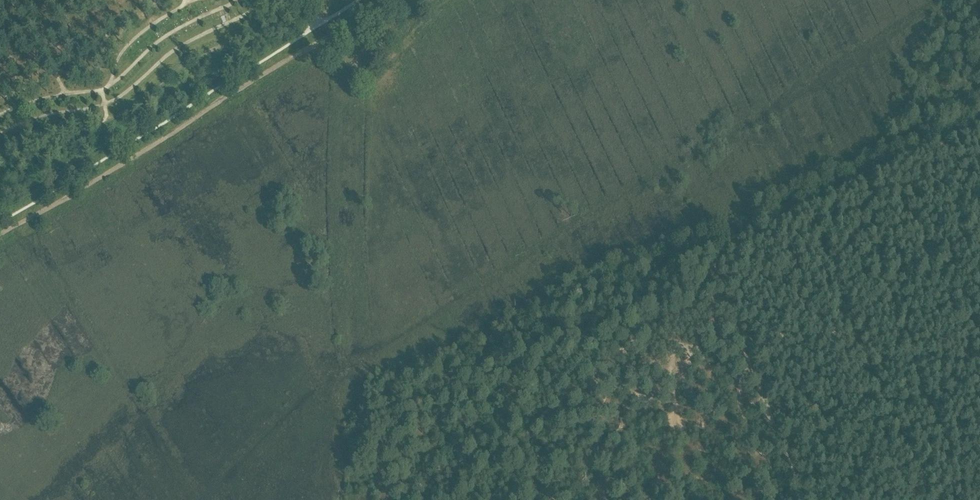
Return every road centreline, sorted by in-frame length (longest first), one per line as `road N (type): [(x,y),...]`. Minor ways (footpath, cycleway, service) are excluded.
road 1 (track): [(383,0),(104,177),(0,233)]

